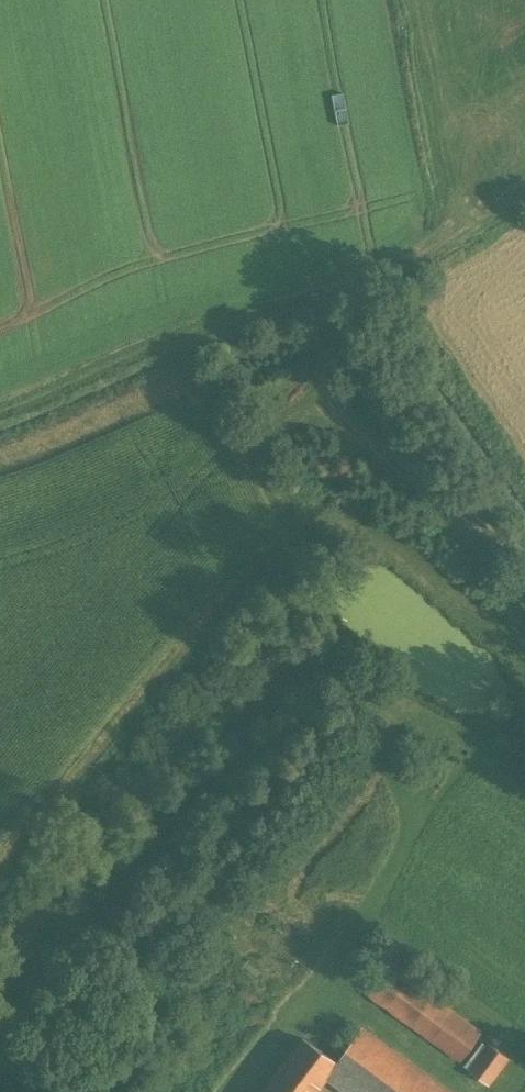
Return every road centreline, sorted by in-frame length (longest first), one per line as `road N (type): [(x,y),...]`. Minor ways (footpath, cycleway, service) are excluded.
road 1 (track): [(524,551),(427,491),(326,408),(318,390),(326,360),(364,295),(449,244)]

